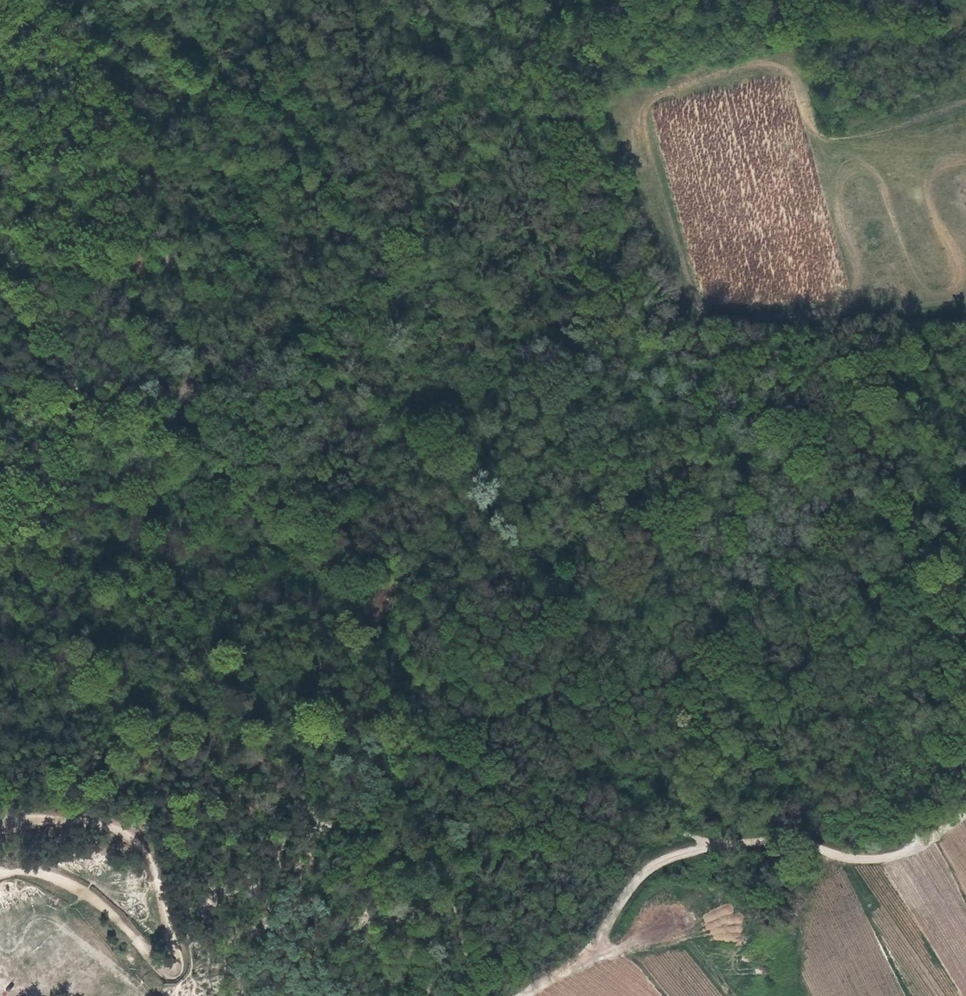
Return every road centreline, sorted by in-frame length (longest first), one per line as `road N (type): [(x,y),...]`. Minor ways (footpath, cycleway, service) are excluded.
road 1 (track): [(965,815),(917,849),(881,859),(776,840),(669,856),(622,898),(604,935),(568,971)]
road 2 (track): [(0,682),(31,671),(116,685),(134,714),(136,745),(212,752),(216,763),(207,778),(175,801)]
road 3 (track): [(664,995),(616,952),(526,995)]

